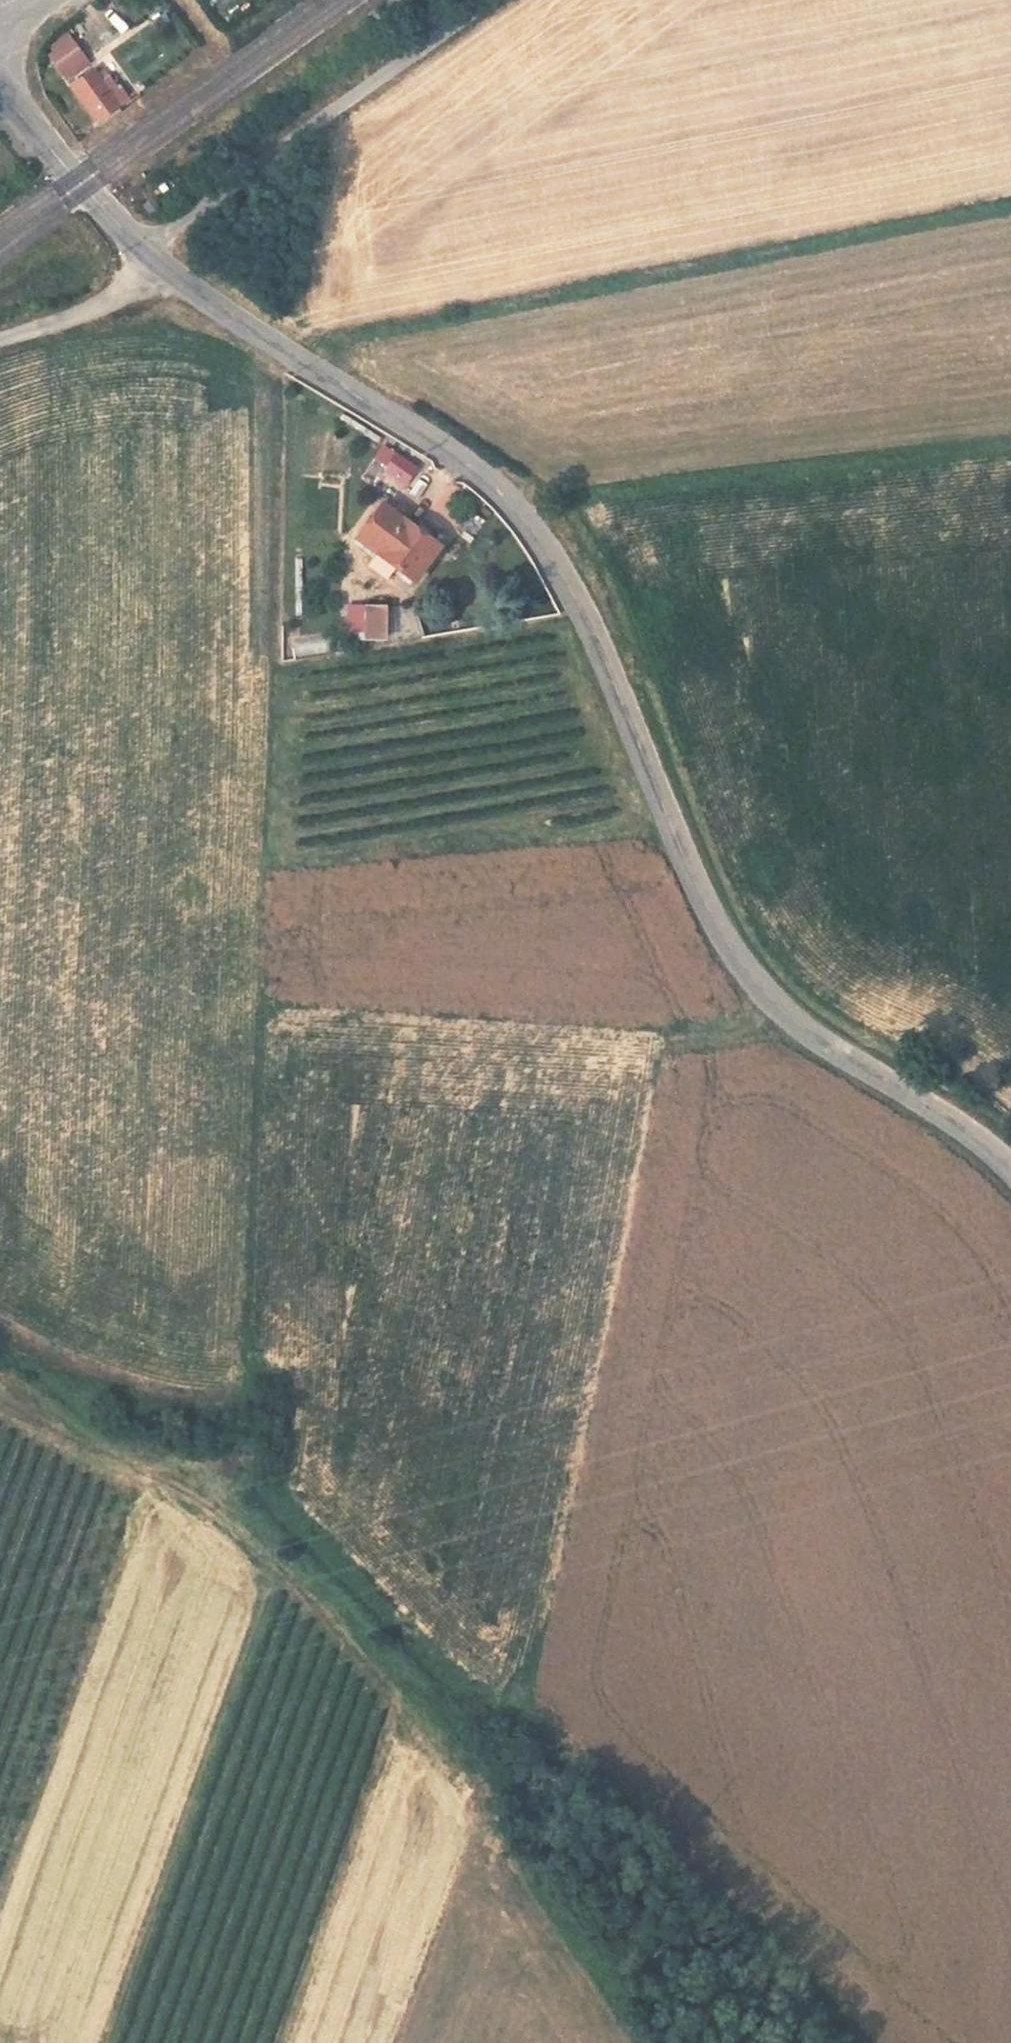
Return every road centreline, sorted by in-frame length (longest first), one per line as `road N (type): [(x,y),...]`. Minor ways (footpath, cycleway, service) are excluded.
road 1 (tertiary): [(1010,1172),(962,1125),(824,1041),(746,975),(685,865),(610,677),(516,511),(455,456),(137,249),(0,92)]
road 2 (track): [(642,2042),(466,1760),(284,1556),(194,1481),(0,1404)]
road 3 (track): [(0,342),(121,292),(137,249),(491,0)]

